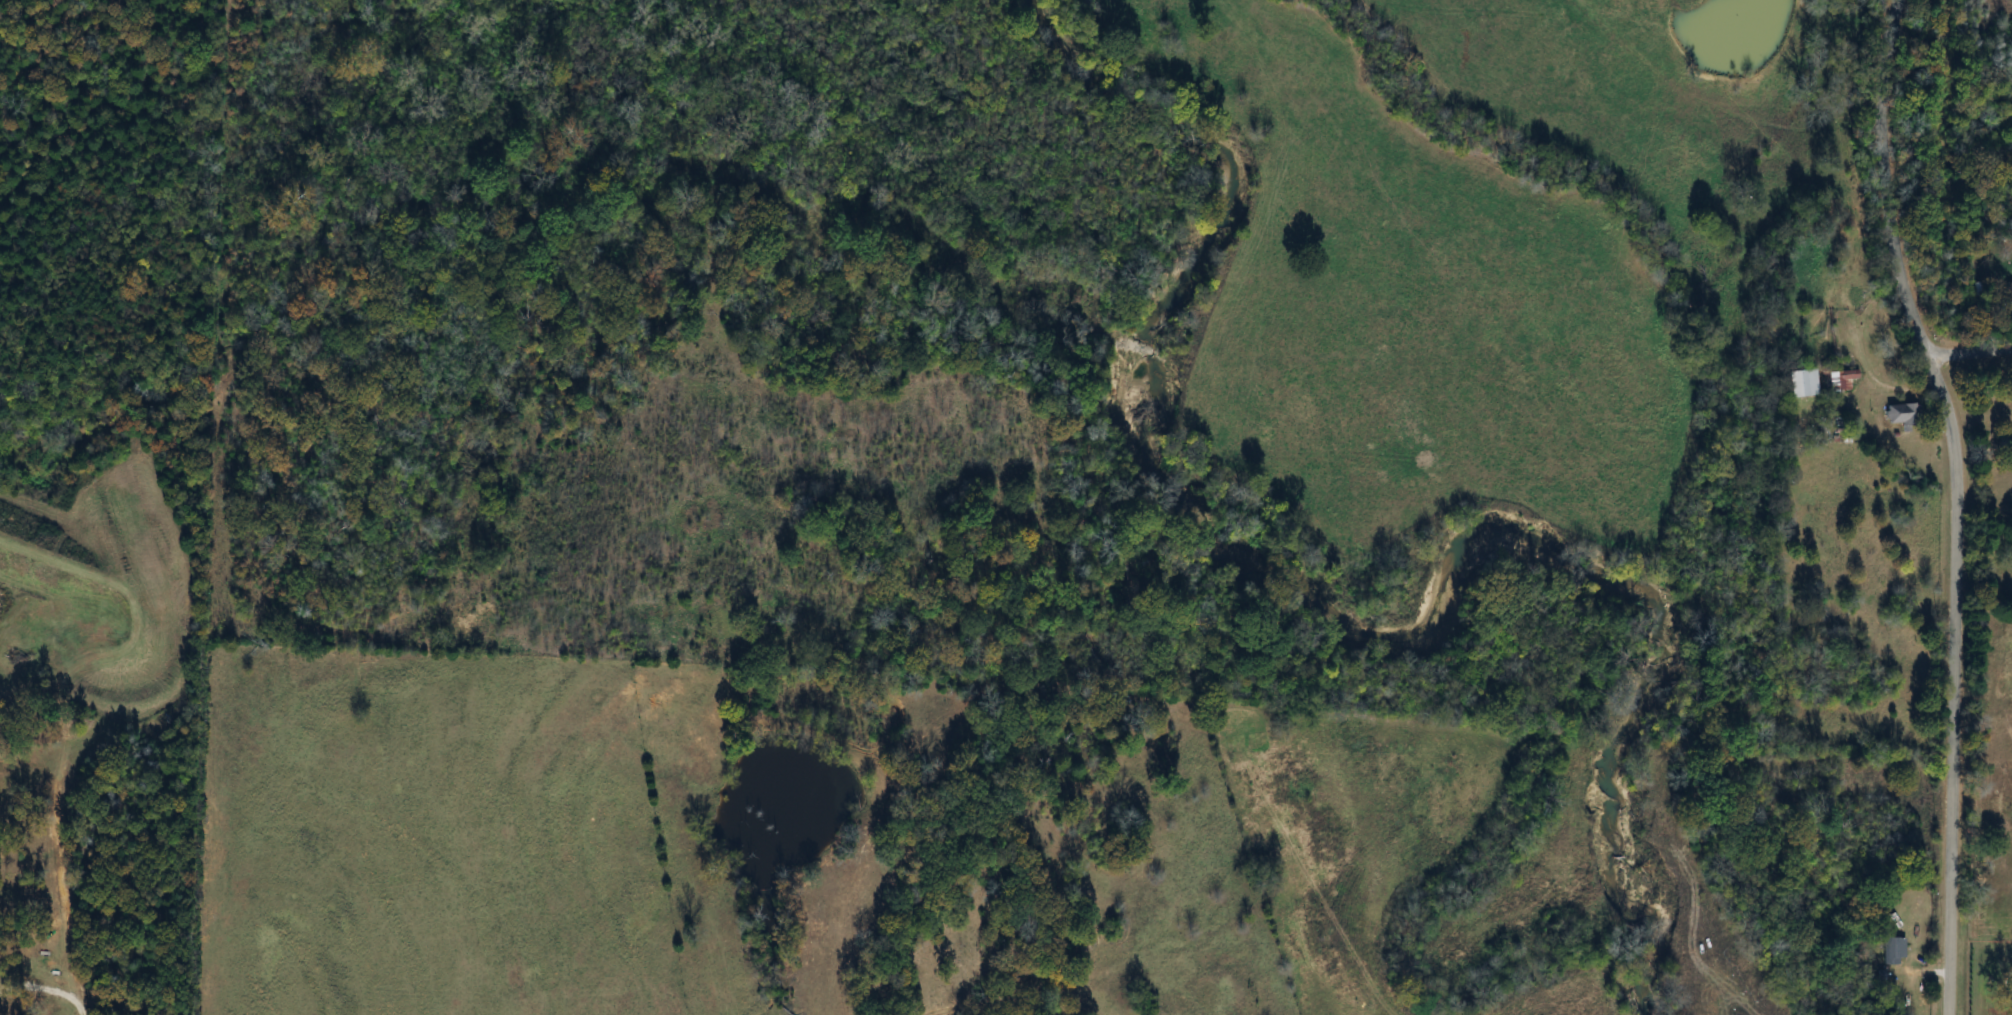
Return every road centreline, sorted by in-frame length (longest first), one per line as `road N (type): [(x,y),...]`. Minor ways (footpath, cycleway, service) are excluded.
road 1 (tertiary): [(1910,0),(1887,117),(1888,209),(1957,437),(1951,1014)]

